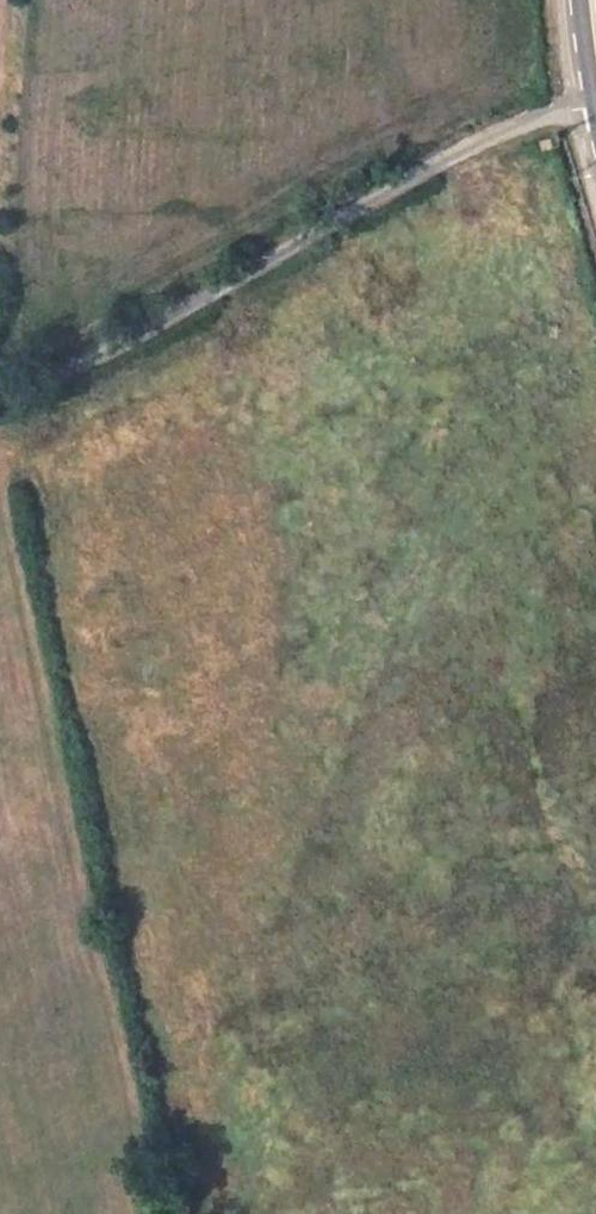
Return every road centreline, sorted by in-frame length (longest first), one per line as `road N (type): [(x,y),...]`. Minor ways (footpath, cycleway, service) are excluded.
road 1 (unclassified): [(0,399),(70,372),(463,149),(595,106)]

